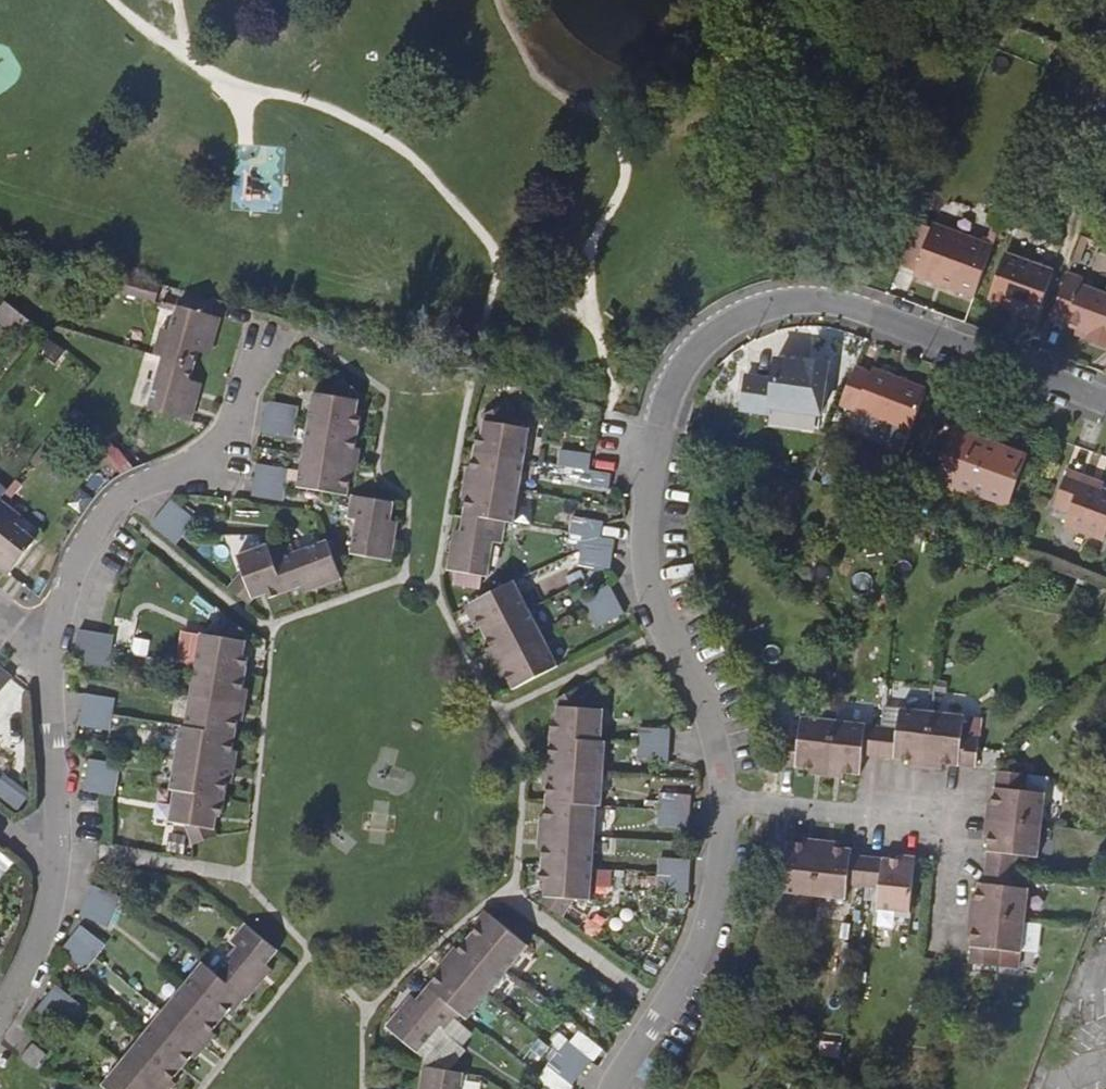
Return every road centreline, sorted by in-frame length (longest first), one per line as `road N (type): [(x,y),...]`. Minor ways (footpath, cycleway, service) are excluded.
road 1 (residential): [(721,802),(709,724),(657,631),(640,557),(645,461),(661,402),(685,358),(749,310),(824,303),(1105,402)]
road 2 (residential): [(52,647),(79,550),(97,522),(150,483),(213,453),(227,435),(260,327)]
road 3 (residential): [(721,802),(949,824),(938,952)]
road 4 (residential): [(614,1088),(666,1008),(703,929),(721,802)]
road 5 (residential): [(56,863),(52,647)]
road 6 (residential): [(0,1020),(42,941),(56,863)]

